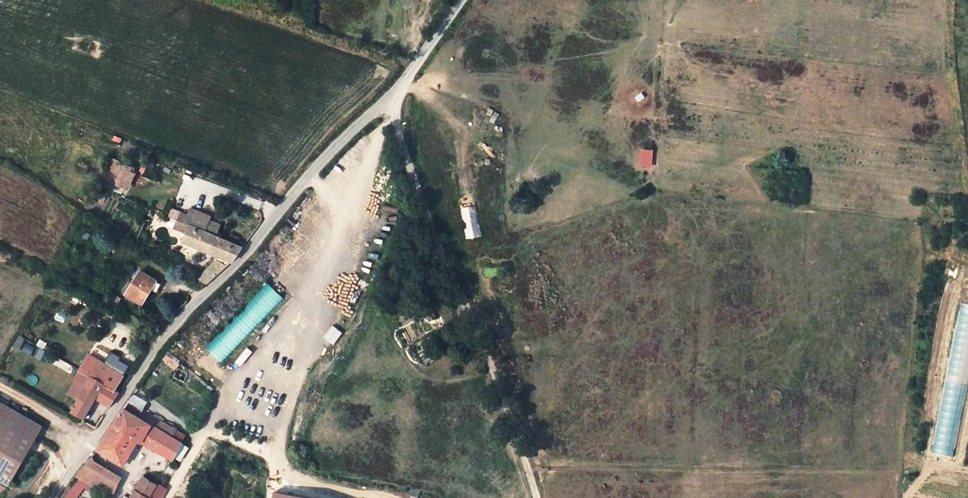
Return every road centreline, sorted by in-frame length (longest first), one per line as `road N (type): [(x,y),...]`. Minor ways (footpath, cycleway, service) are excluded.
road 1 (unclassified): [(388,102),(315,171),(161,342),(54,497)]
road 2 (residential): [(540,497),(388,102)]
road 3 (unclassified): [(462,0),(388,102)]

